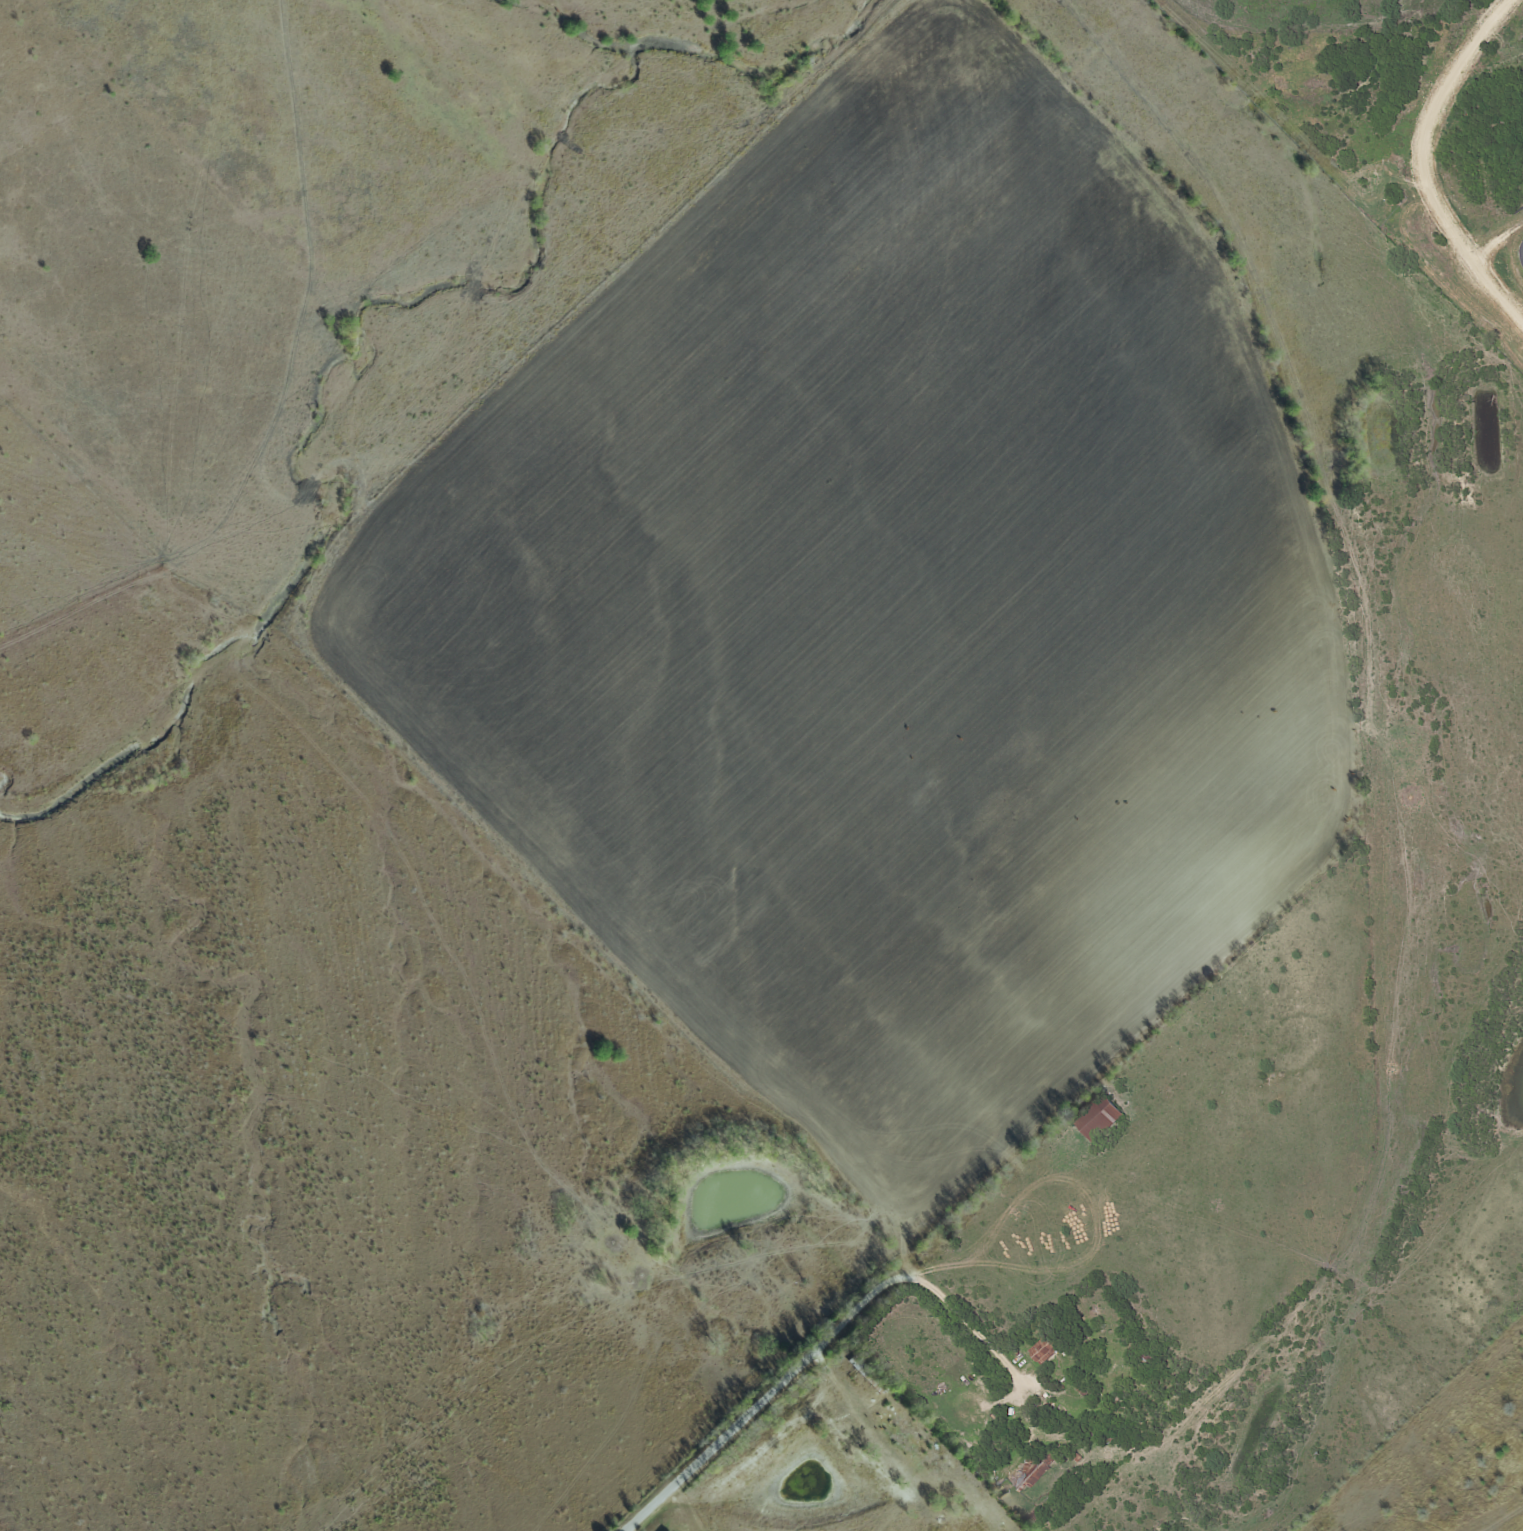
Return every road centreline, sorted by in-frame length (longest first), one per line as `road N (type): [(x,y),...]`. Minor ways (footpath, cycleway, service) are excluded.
road 1 (residential): [(886,1282),(625,1530)]

